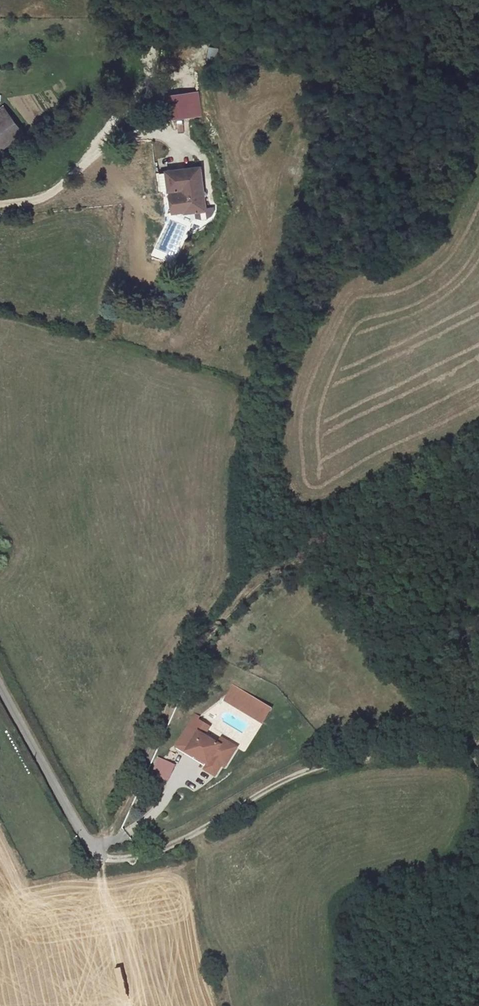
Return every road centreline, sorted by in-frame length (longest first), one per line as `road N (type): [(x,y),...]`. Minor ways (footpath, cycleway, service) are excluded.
road 1 (track): [(263,579),(249,484),(259,436),(392,0)]
road 2 (track): [(95,849),(132,792),(185,666),(246,593),(386,511),(478,498)]
road 3 (track): [(95,849),(109,859),(148,854),(296,775),(371,754),(424,747),(478,763)]
road 4 (track): [(0,205),(40,198),(131,134),(169,136)]
road 5 (residential): [(0,685),(95,849)]

